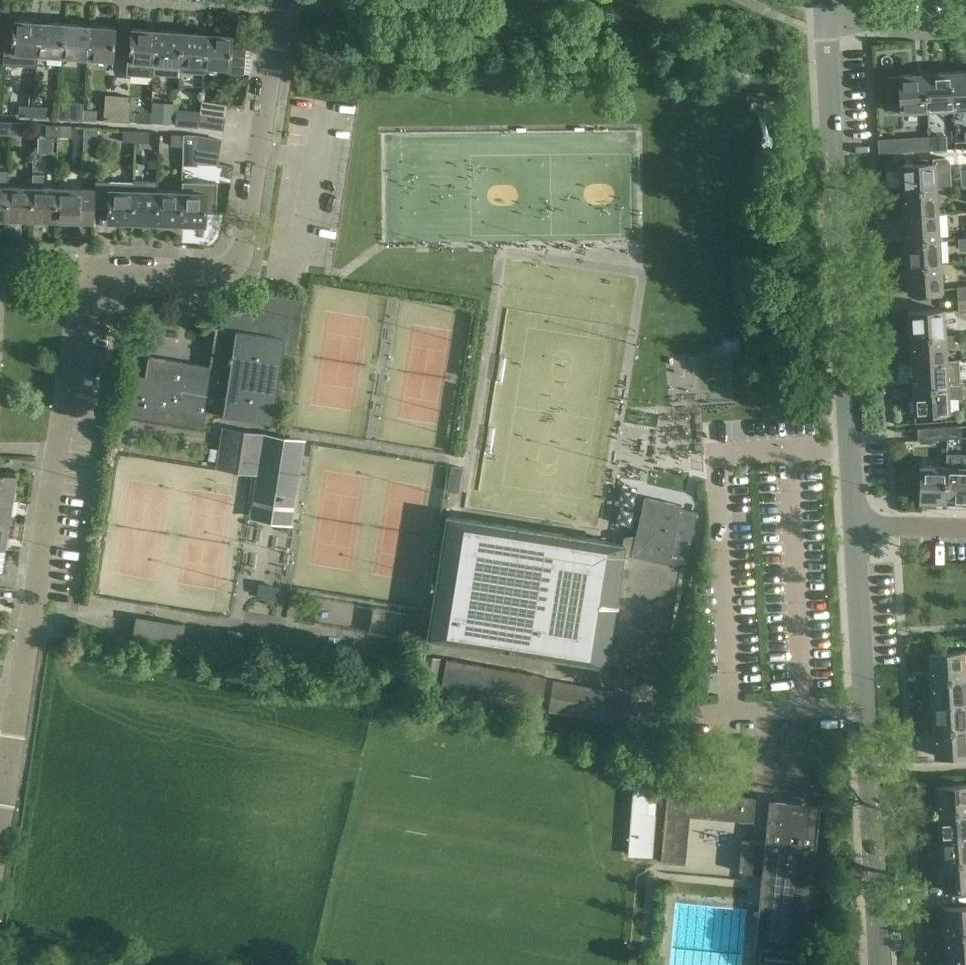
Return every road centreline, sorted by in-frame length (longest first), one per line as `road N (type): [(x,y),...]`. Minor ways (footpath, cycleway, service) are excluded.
road 1 (residential): [(8,759),(85,288),(111,273),(220,276),(247,244),(280,3)]
road 2 (tertiary): [(853,526),(822,23)]
road 3 (tertiary): [(881,964),(853,526)]
road 4 (residential): [(822,23),(965,24)]

